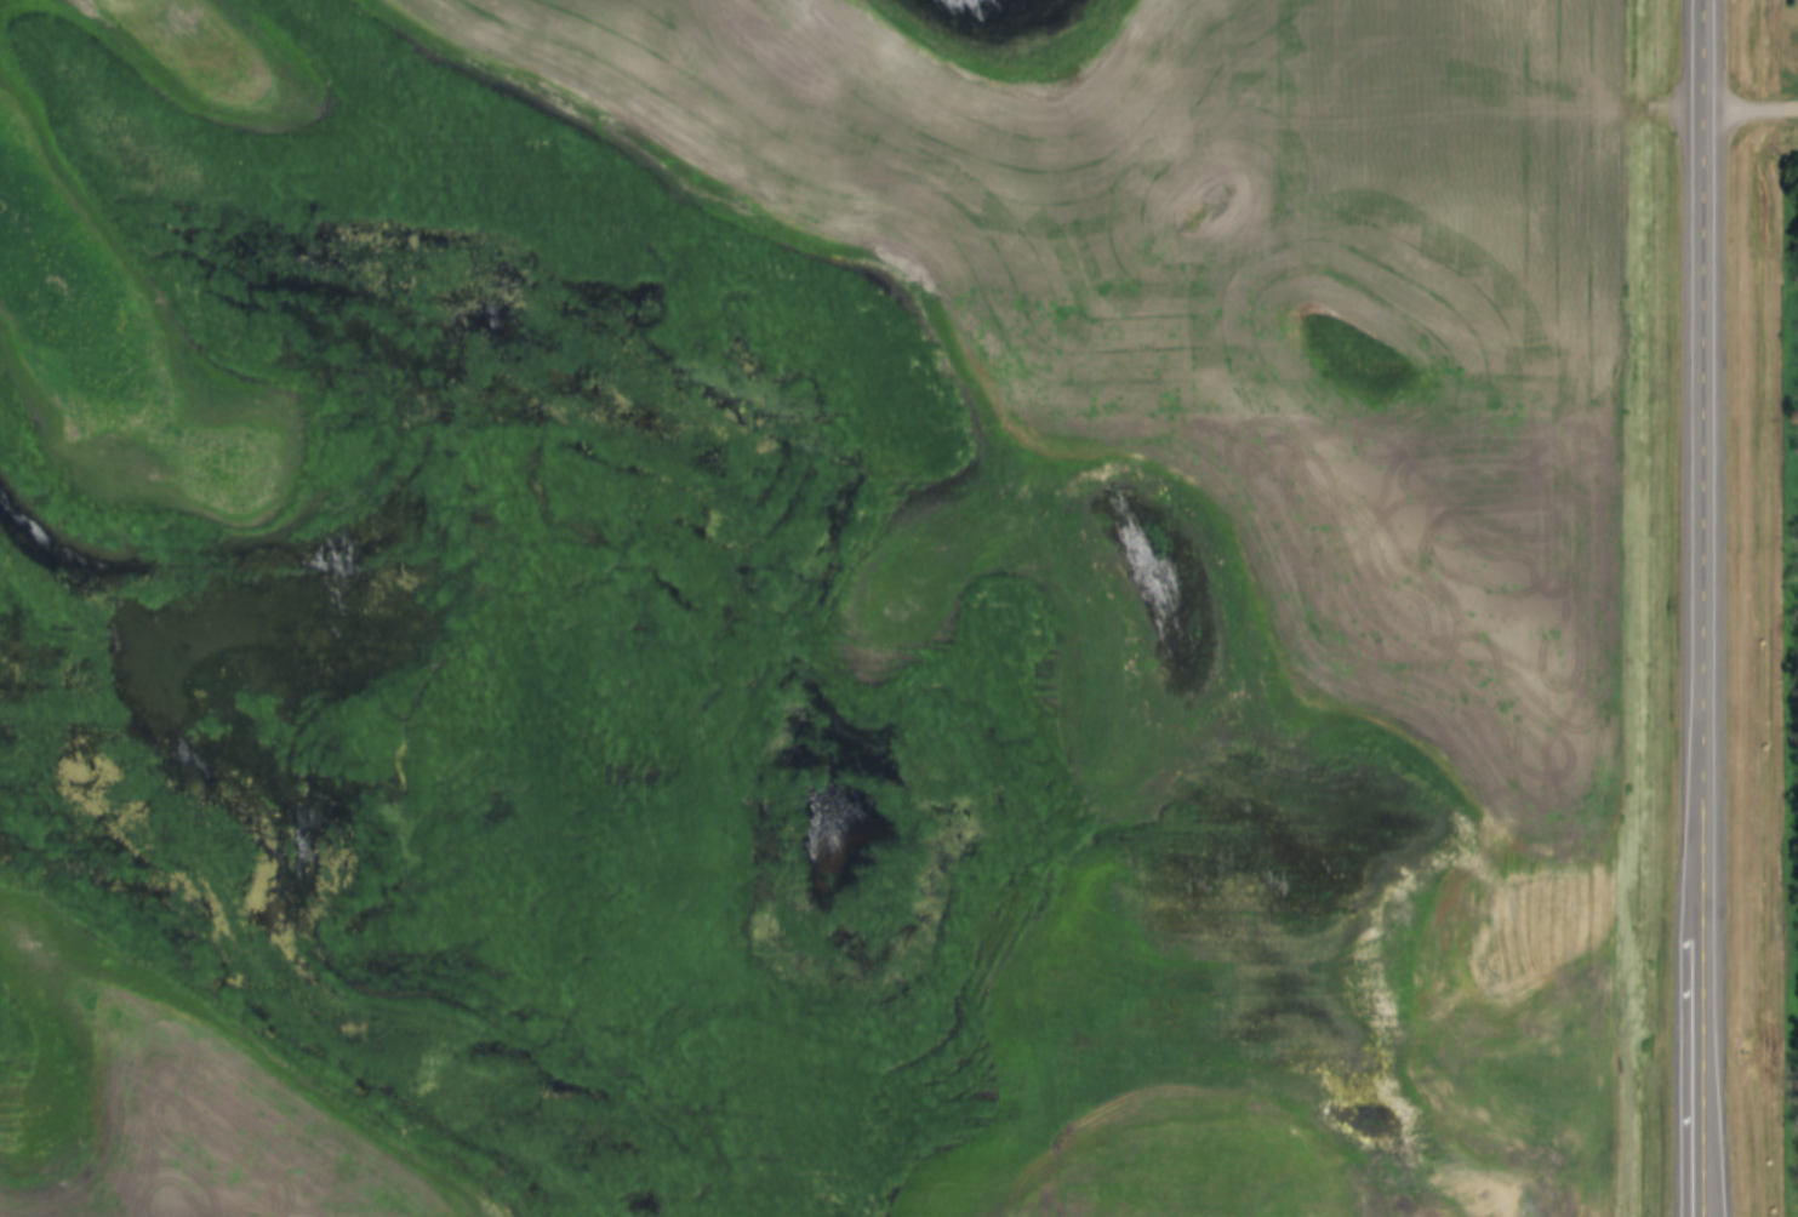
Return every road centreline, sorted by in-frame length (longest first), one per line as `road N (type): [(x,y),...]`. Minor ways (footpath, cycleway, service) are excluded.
road 1 (primary): [(1720,1216),(1716,0)]

